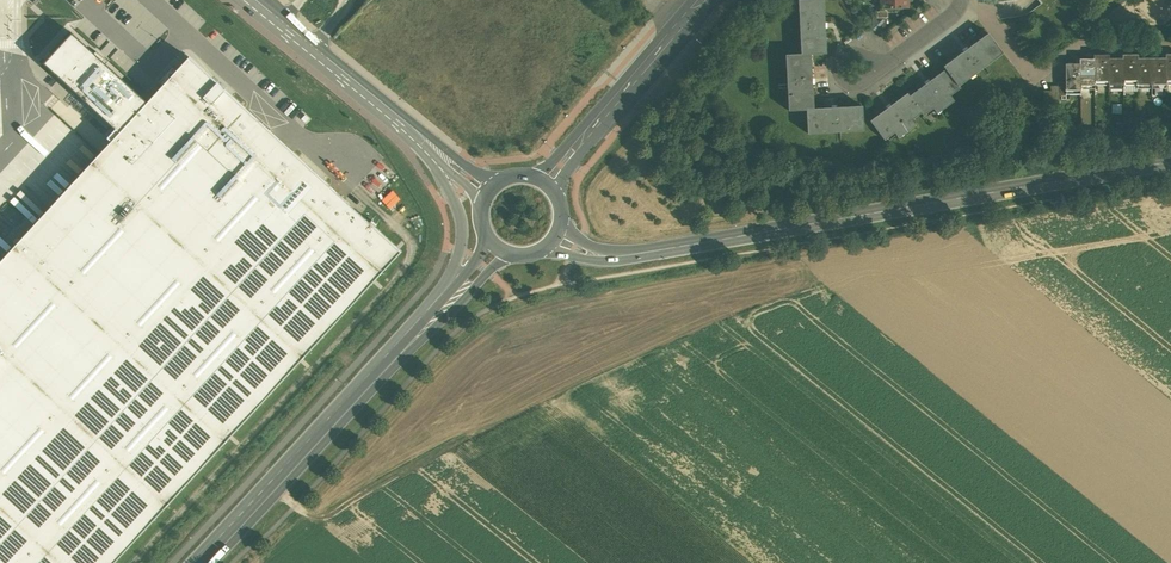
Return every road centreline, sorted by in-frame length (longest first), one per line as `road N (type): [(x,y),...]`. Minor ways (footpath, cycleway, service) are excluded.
road 1 (secondary): [(670,248),(1170,161)]
road 2 (secondary): [(207,562),(396,357)]
road 3 (unclassified): [(431,152),(462,234),(452,269),(412,320),(396,357)]
road 4 (track): [(276,489),(307,514),(325,515),(458,442)]
road 5 (unclassified): [(398,119),(250,0)]
road 6 (tertiary): [(595,124),(702,0)]
road 7 (secondary): [(396,357),(433,334),(512,255)]
road 8 (secondary): [(487,237),(396,357)]
road 9 (secondary): [(533,254),(601,262),(670,248)]
road 10 (residential): [(961,0),(884,60),(857,70)]

